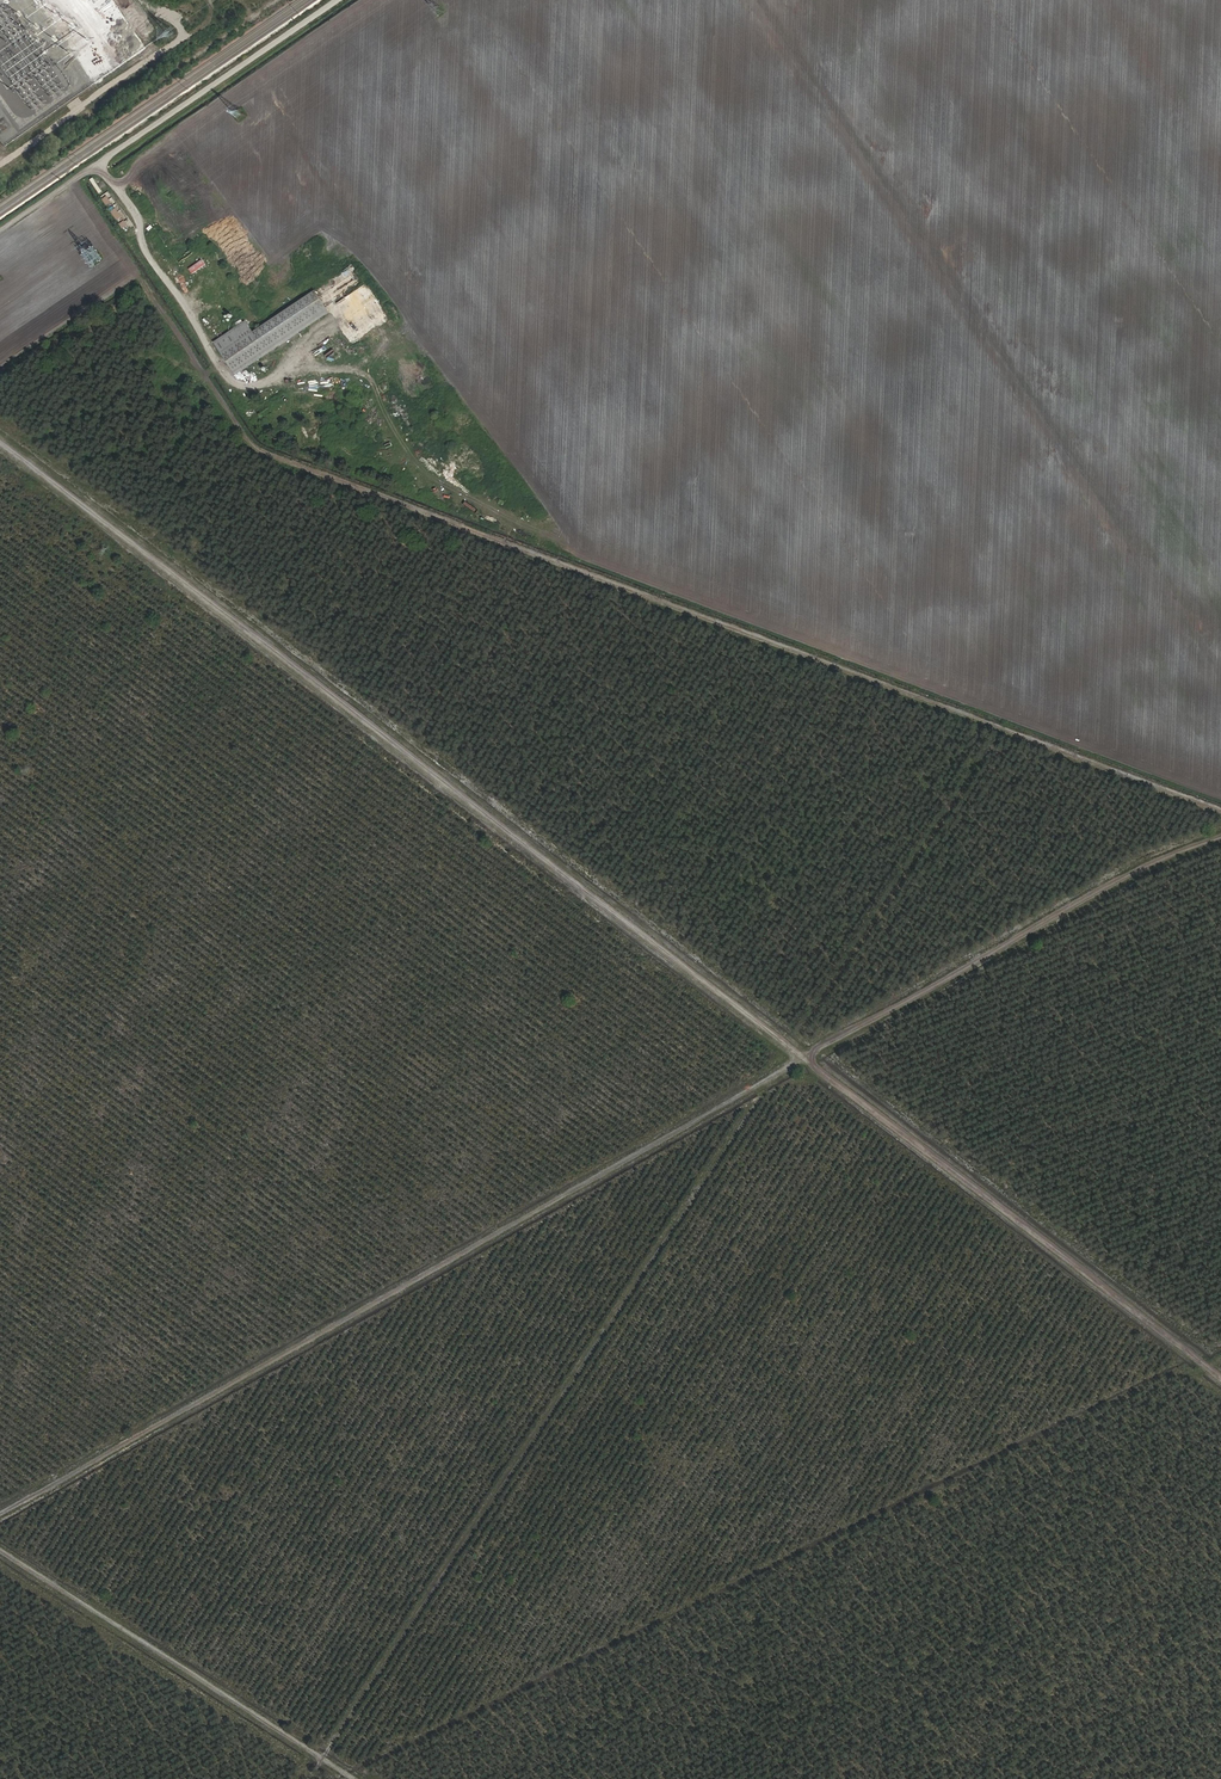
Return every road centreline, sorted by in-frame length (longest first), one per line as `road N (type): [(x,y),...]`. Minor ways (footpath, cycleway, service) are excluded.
road 1 (track): [(1220,1376),(0,439)]
road 2 (track): [(1220,834),(1145,865),(0,1508)]
road 3 (track): [(357,1778),(0,1550)]
road 4 (track): [(0,232),(342,0)]

